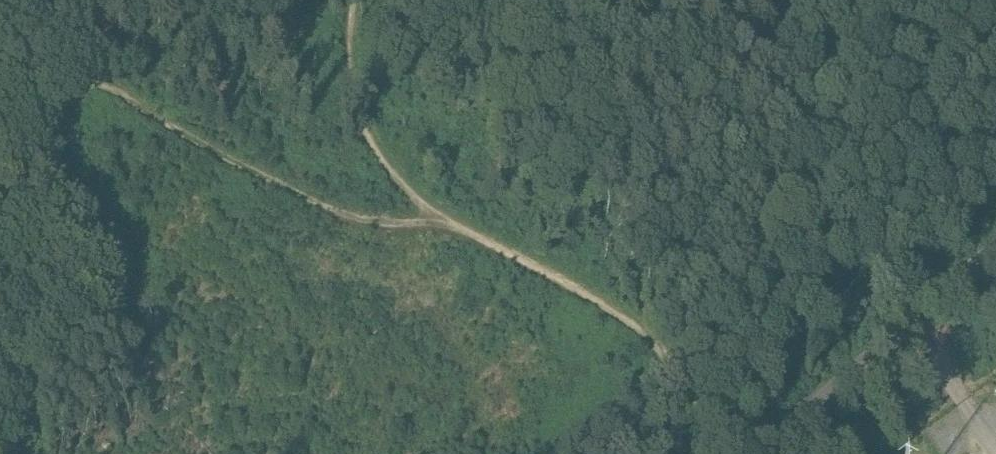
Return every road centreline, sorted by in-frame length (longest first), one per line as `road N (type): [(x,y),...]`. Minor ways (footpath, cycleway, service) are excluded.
road 1 (track): [(653,341),(481,237),(445,222),(354,218),(83,72)]
road 2 (tertiary): [(758,453),(995,247)]
road 3 (track): [(445,222),(383,163),(364,130),(349,61),(353,0)]

